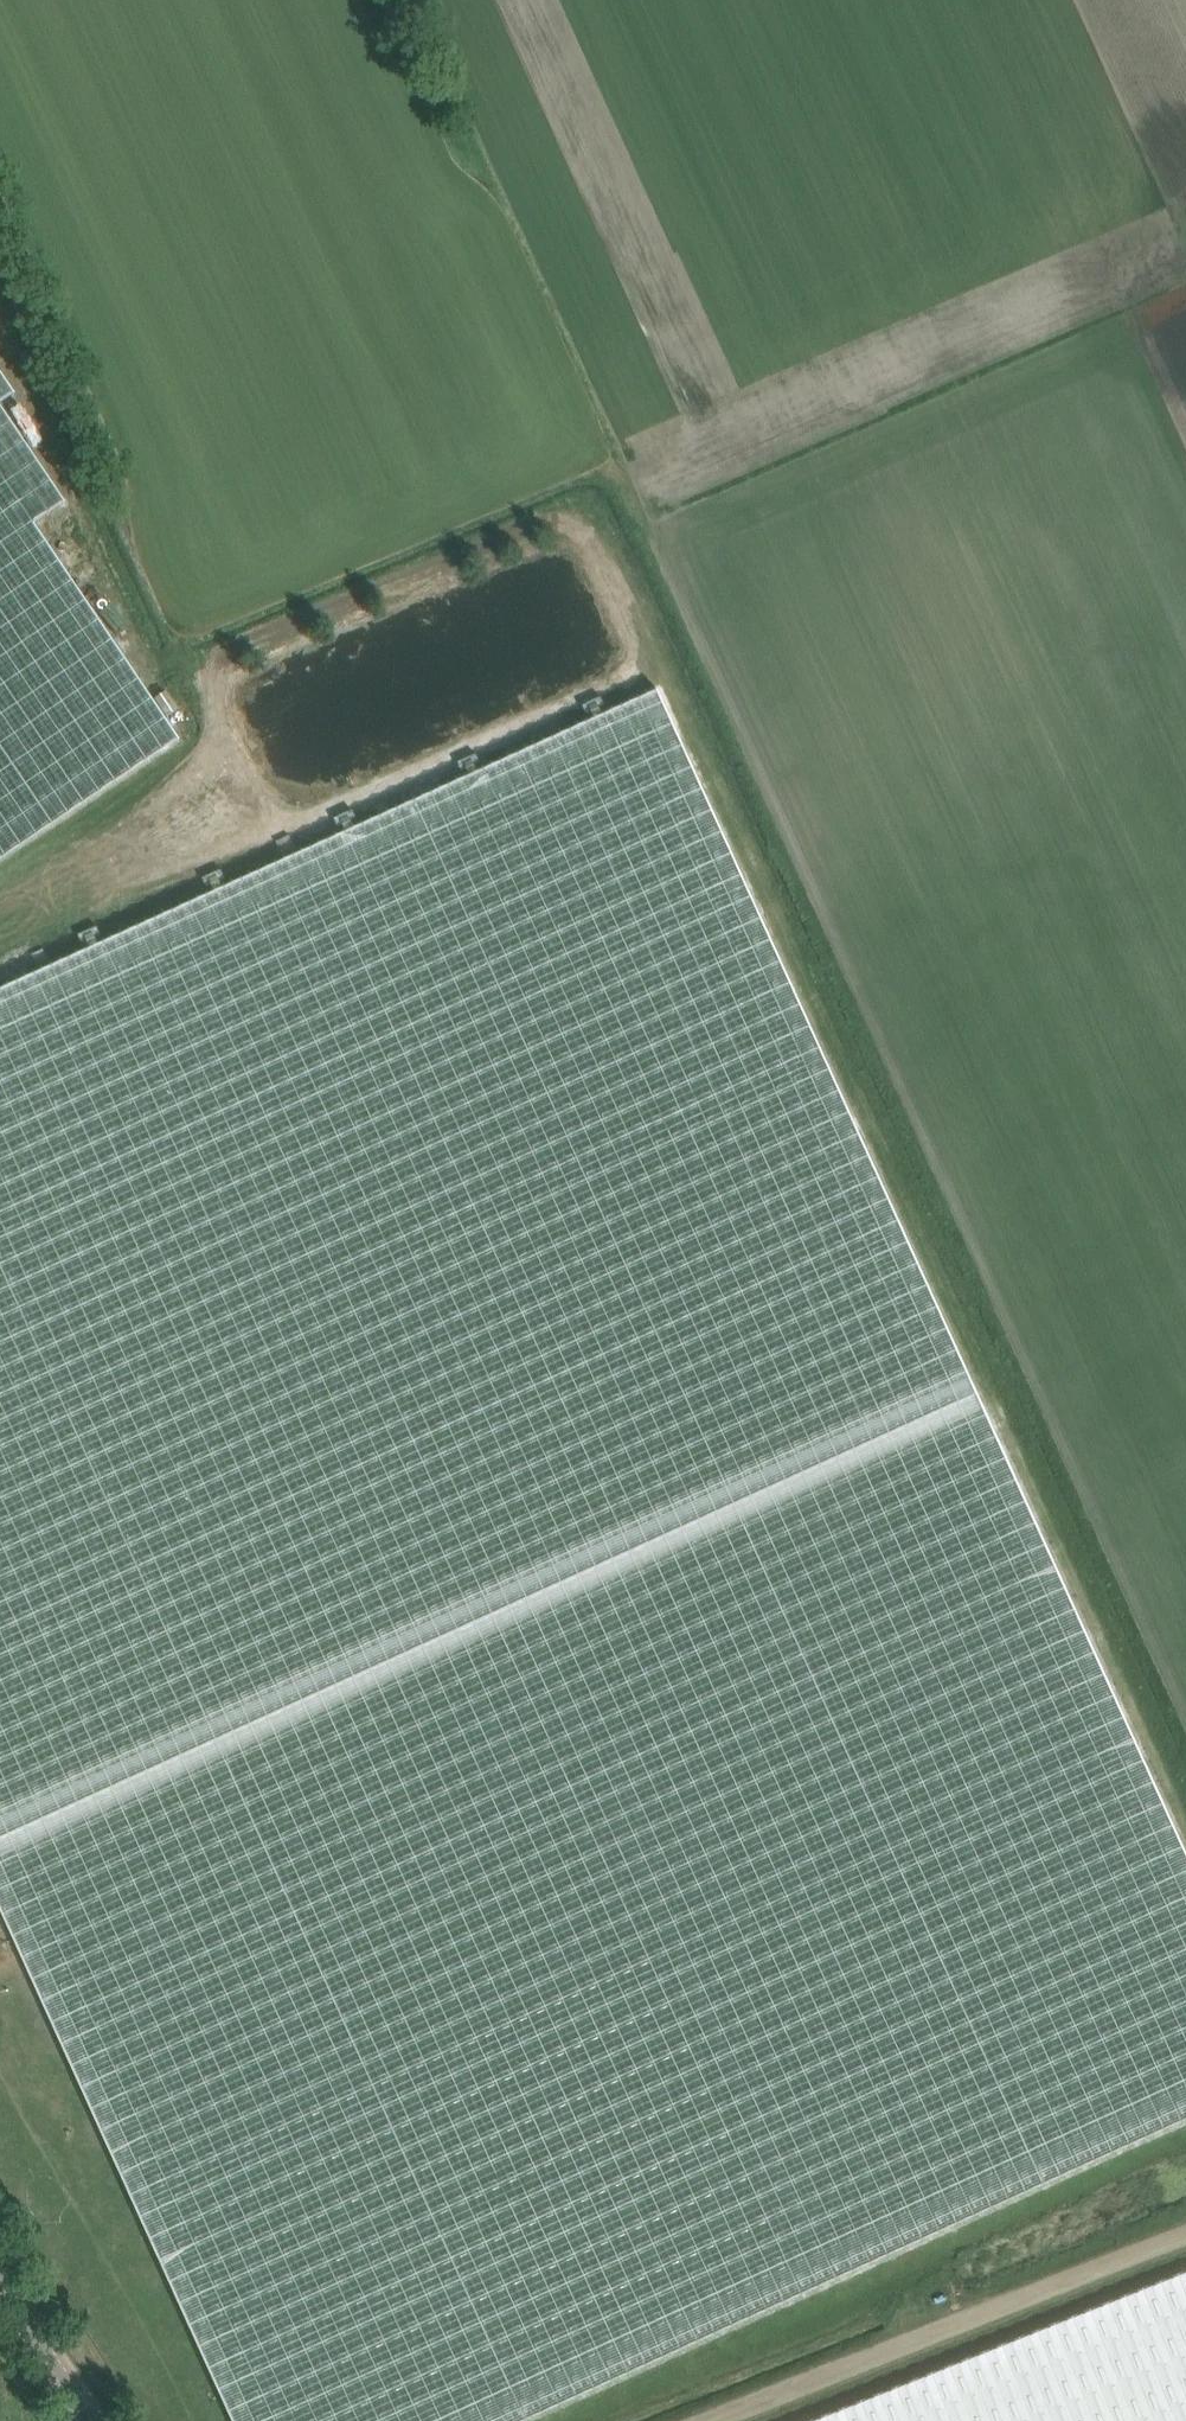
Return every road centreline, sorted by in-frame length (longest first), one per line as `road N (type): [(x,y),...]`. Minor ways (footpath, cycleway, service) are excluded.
road 1 (track): [(713,2420),(1185,2235)]
road 2 (tertiary): [(92,2420),(0,2279)]

